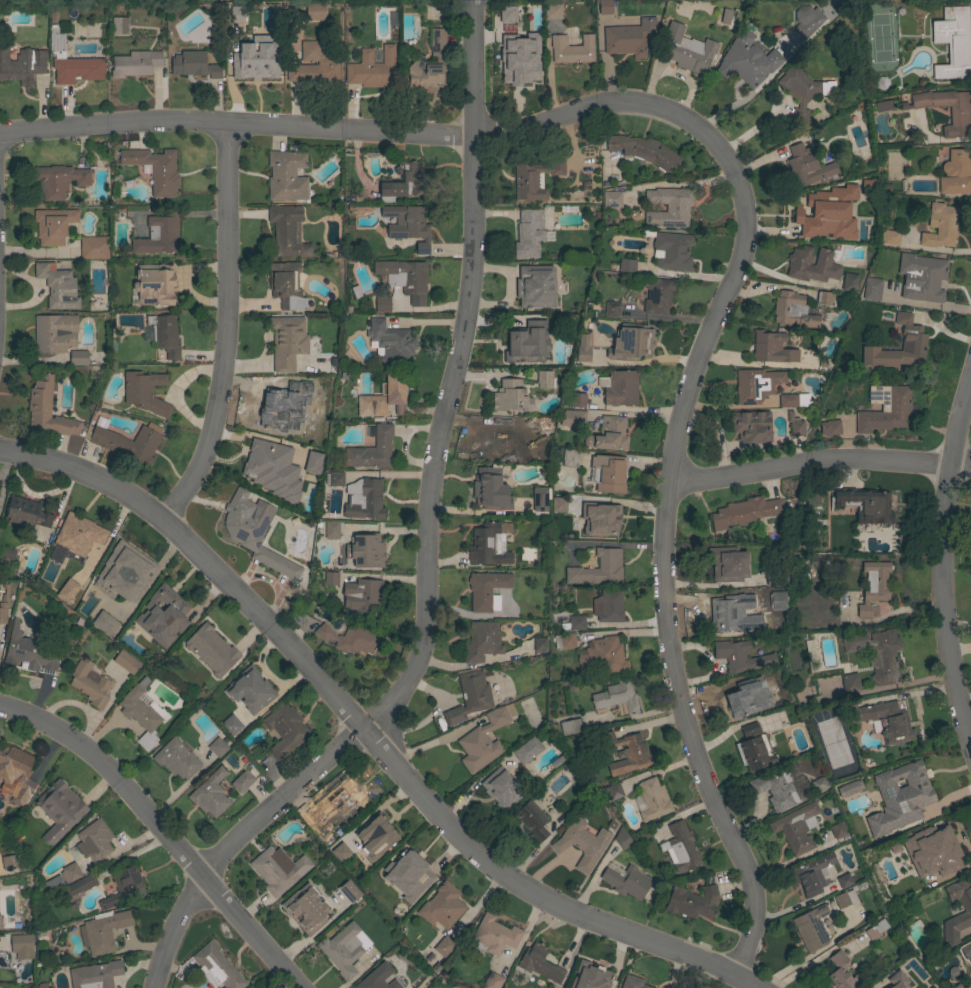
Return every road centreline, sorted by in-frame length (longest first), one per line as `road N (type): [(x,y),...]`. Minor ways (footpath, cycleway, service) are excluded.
road 1 (residential): [(735,975),(750,940),(754,888),(689,734),(662,552),(675,435),(746,226),(735,171),(717,146),(667,110),(636,102),(474,136),(186,121),(0,134)]
road 2 (residential): [(155,987),(165,935),(205,875),(391,709),(420,663),(433,471),(473,274),(475,0)]
road 3 (residential): [(752,987),(512,885),(471,854),(164,528),(93,481),(0,457)]
road 4 (residential): [(164,528),(202,471),(225,381),(228,123)]
road 5 (residential): [(305,987),(67,737),(0,707)]
road 6 (residential): [(970,745),(948,653),(941,561),(949,466),(970,379)]
road 7 (residential): [(970,470),(795,464),(666,483)]

